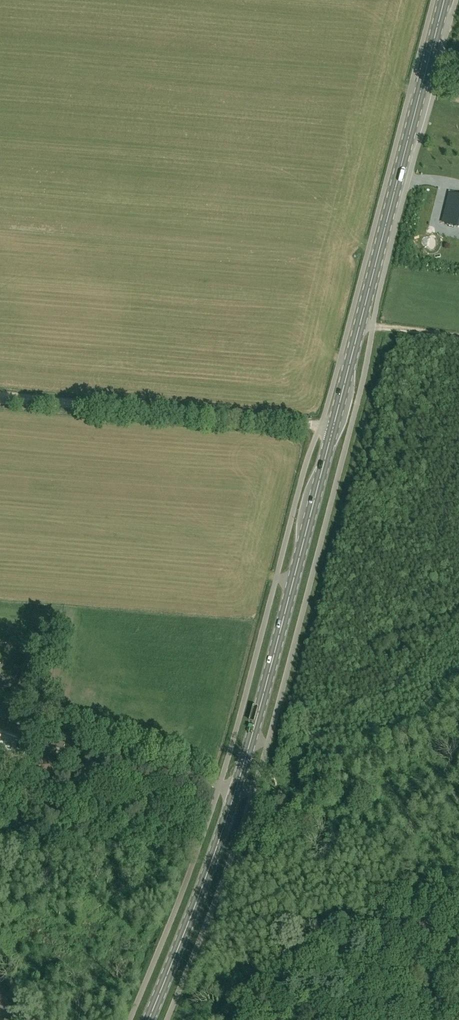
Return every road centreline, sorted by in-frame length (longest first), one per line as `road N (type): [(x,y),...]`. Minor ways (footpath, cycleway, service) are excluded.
road 1 (secondary): [(142,1019),(233,785),(333,430)]
road 2 (secondary): [(333,430),(445,0)]
road 3 (track): [(322,428),(0,402)]

